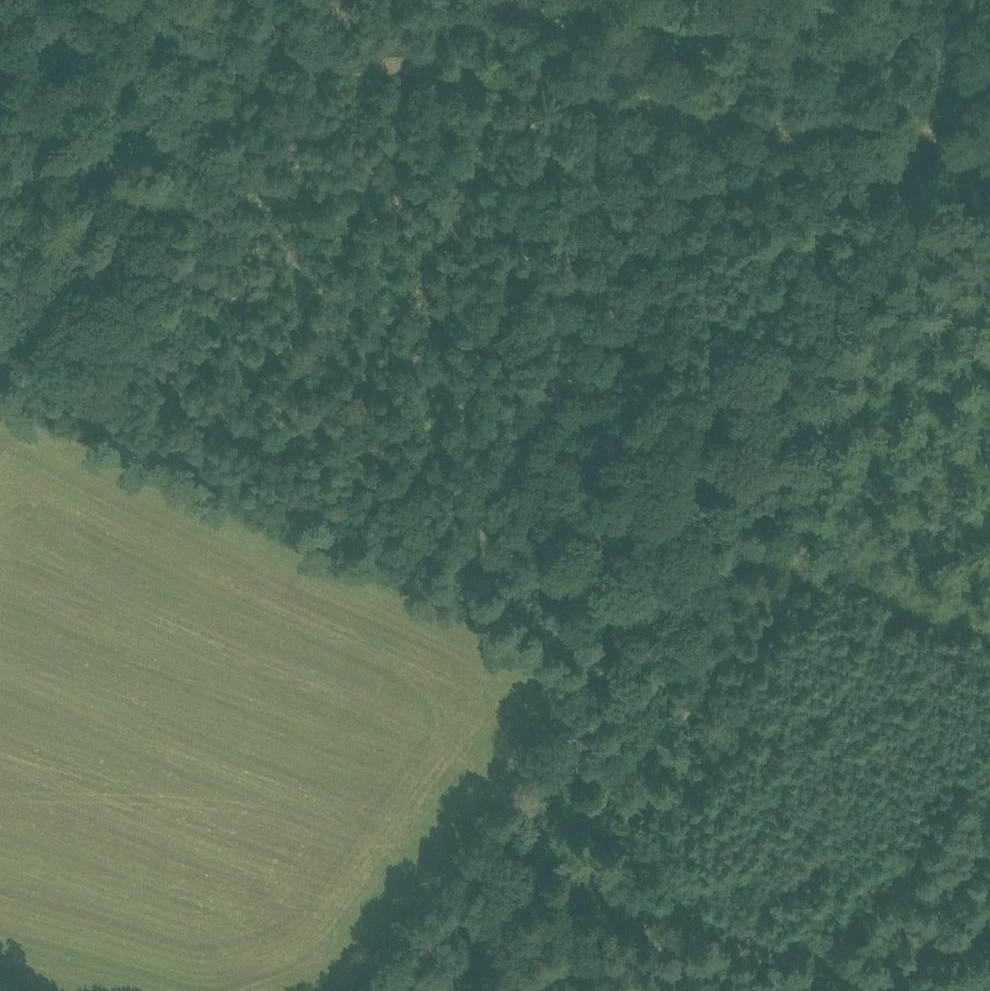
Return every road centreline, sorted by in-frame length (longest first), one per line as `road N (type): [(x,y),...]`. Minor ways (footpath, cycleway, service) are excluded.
road 1 (track): [(989,162),(400,990)]

